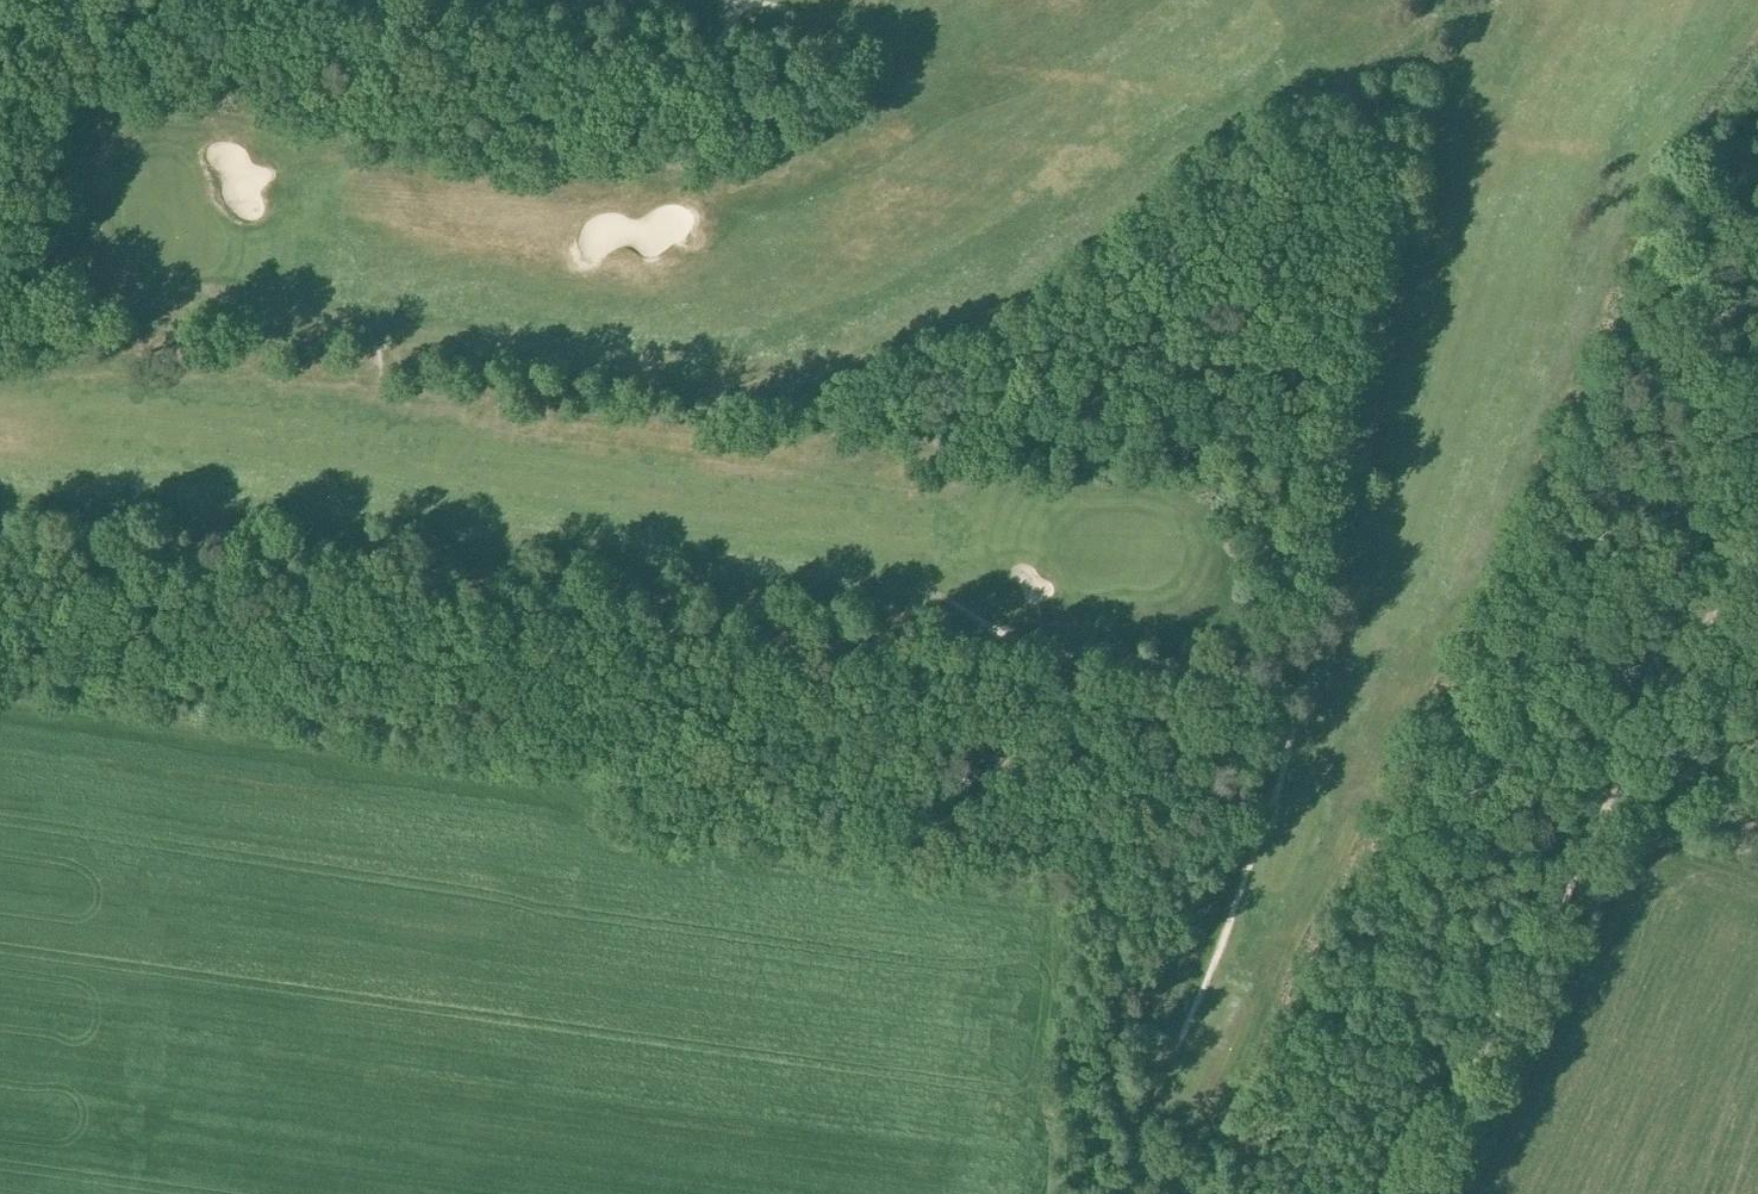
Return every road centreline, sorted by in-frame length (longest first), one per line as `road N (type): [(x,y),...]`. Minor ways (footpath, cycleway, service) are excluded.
road 1 (track): [(1649,736),(1406,1193)]
road 2 (track): [(1757,523),(1649,736)]

